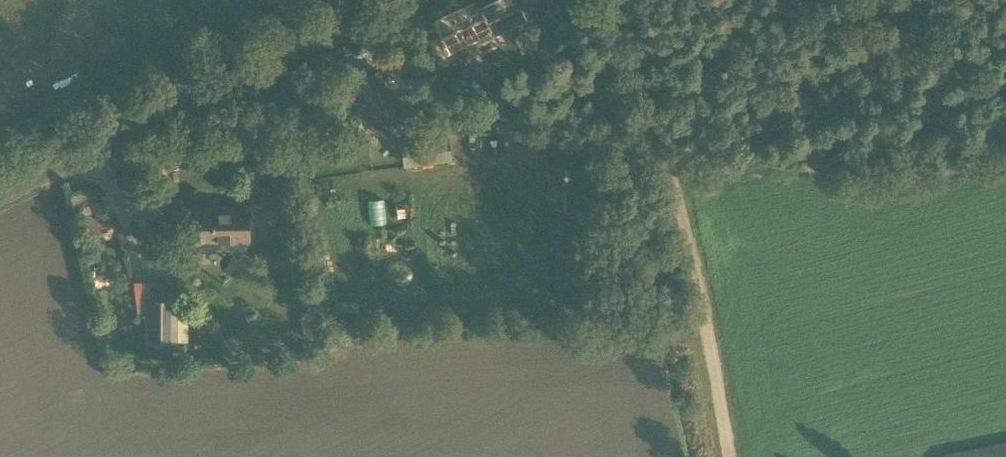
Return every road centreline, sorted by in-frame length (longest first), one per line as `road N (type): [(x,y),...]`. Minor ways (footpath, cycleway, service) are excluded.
road 1 (track): [(620,0),(657,122),(731,456)]
road 2 (unclassified): [(0,196),(165,101),(404,0)]

